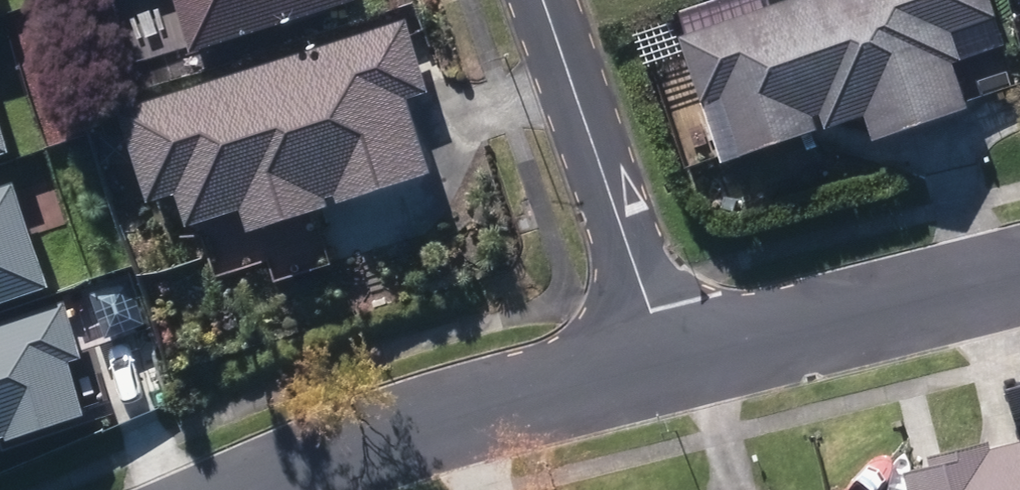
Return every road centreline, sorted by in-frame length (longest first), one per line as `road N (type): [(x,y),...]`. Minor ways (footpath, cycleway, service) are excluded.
road 1 (residential): [(280,489),(669,356)]
road 2 (residential): [(669,356),(542,0)]
road 3 (residential): [(669,356),(1019,270)]

